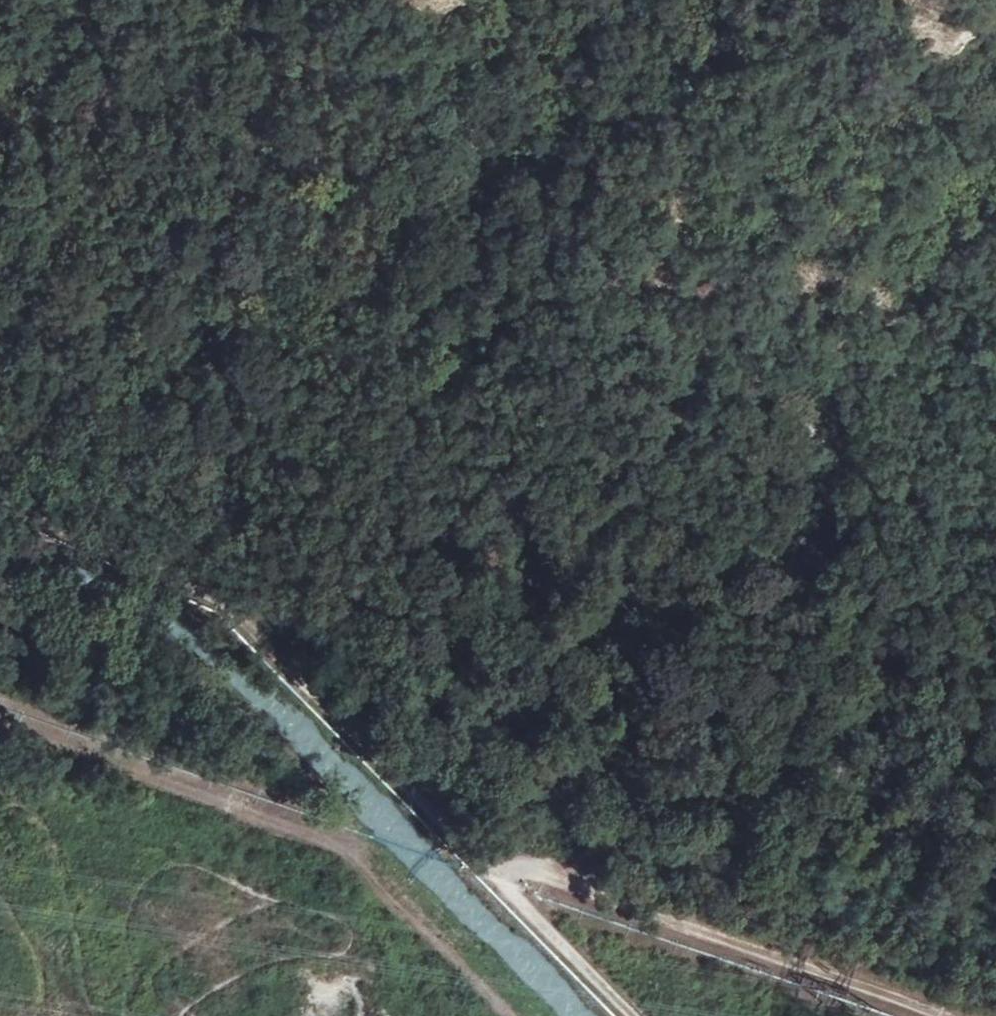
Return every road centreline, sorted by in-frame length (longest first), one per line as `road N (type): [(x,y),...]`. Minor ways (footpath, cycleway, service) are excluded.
road 1 (track): [(0,500),(206,608),(261,646),(632,1015)]
road 2 (track): [(474,861),(944,1015)]

